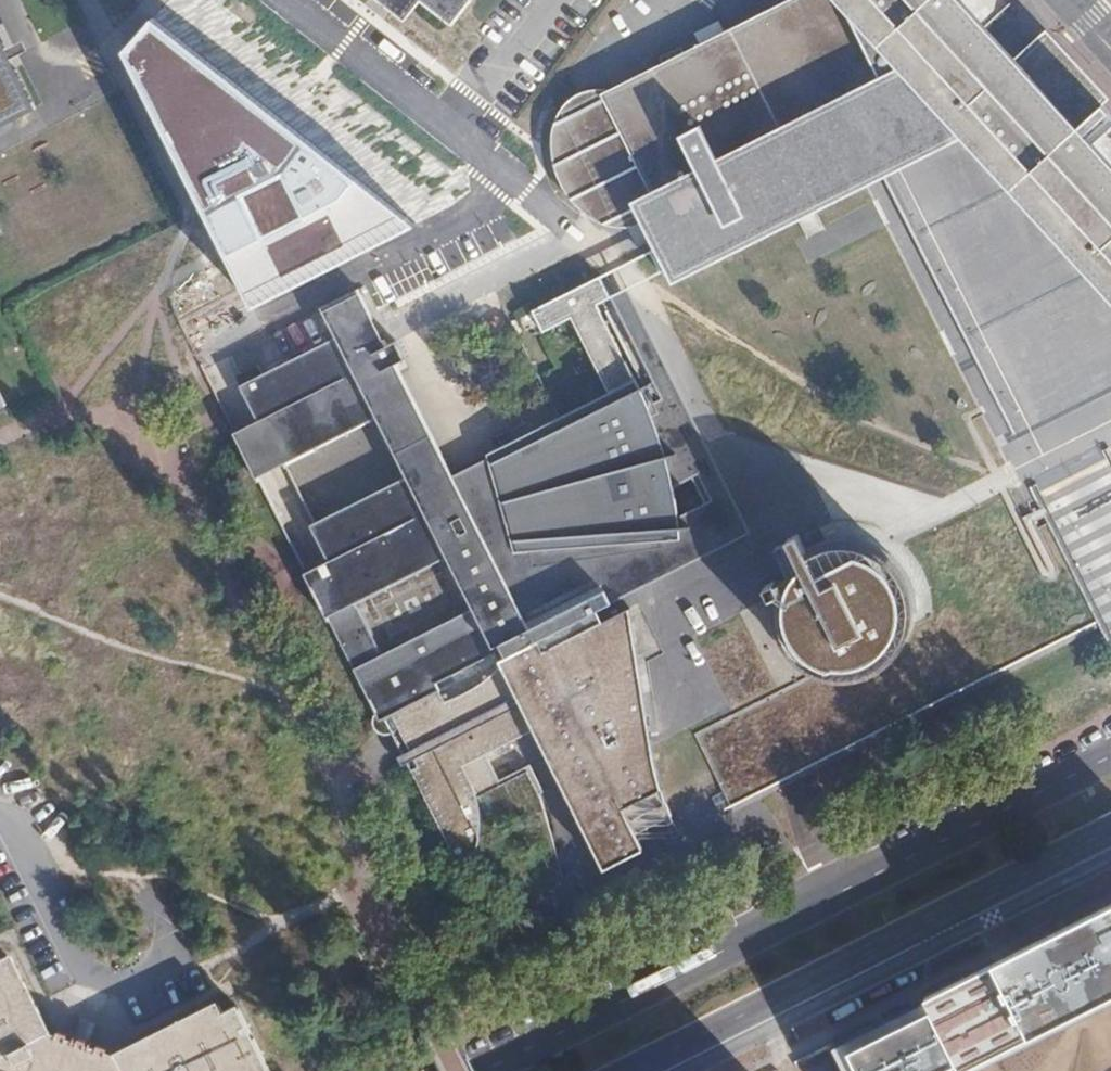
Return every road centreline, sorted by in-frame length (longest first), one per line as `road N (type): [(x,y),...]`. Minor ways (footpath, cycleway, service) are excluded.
road 1 (primary): [(1110,753),(482,1070)]
road 2 (primary): [(628,1070),(1110,829)]

